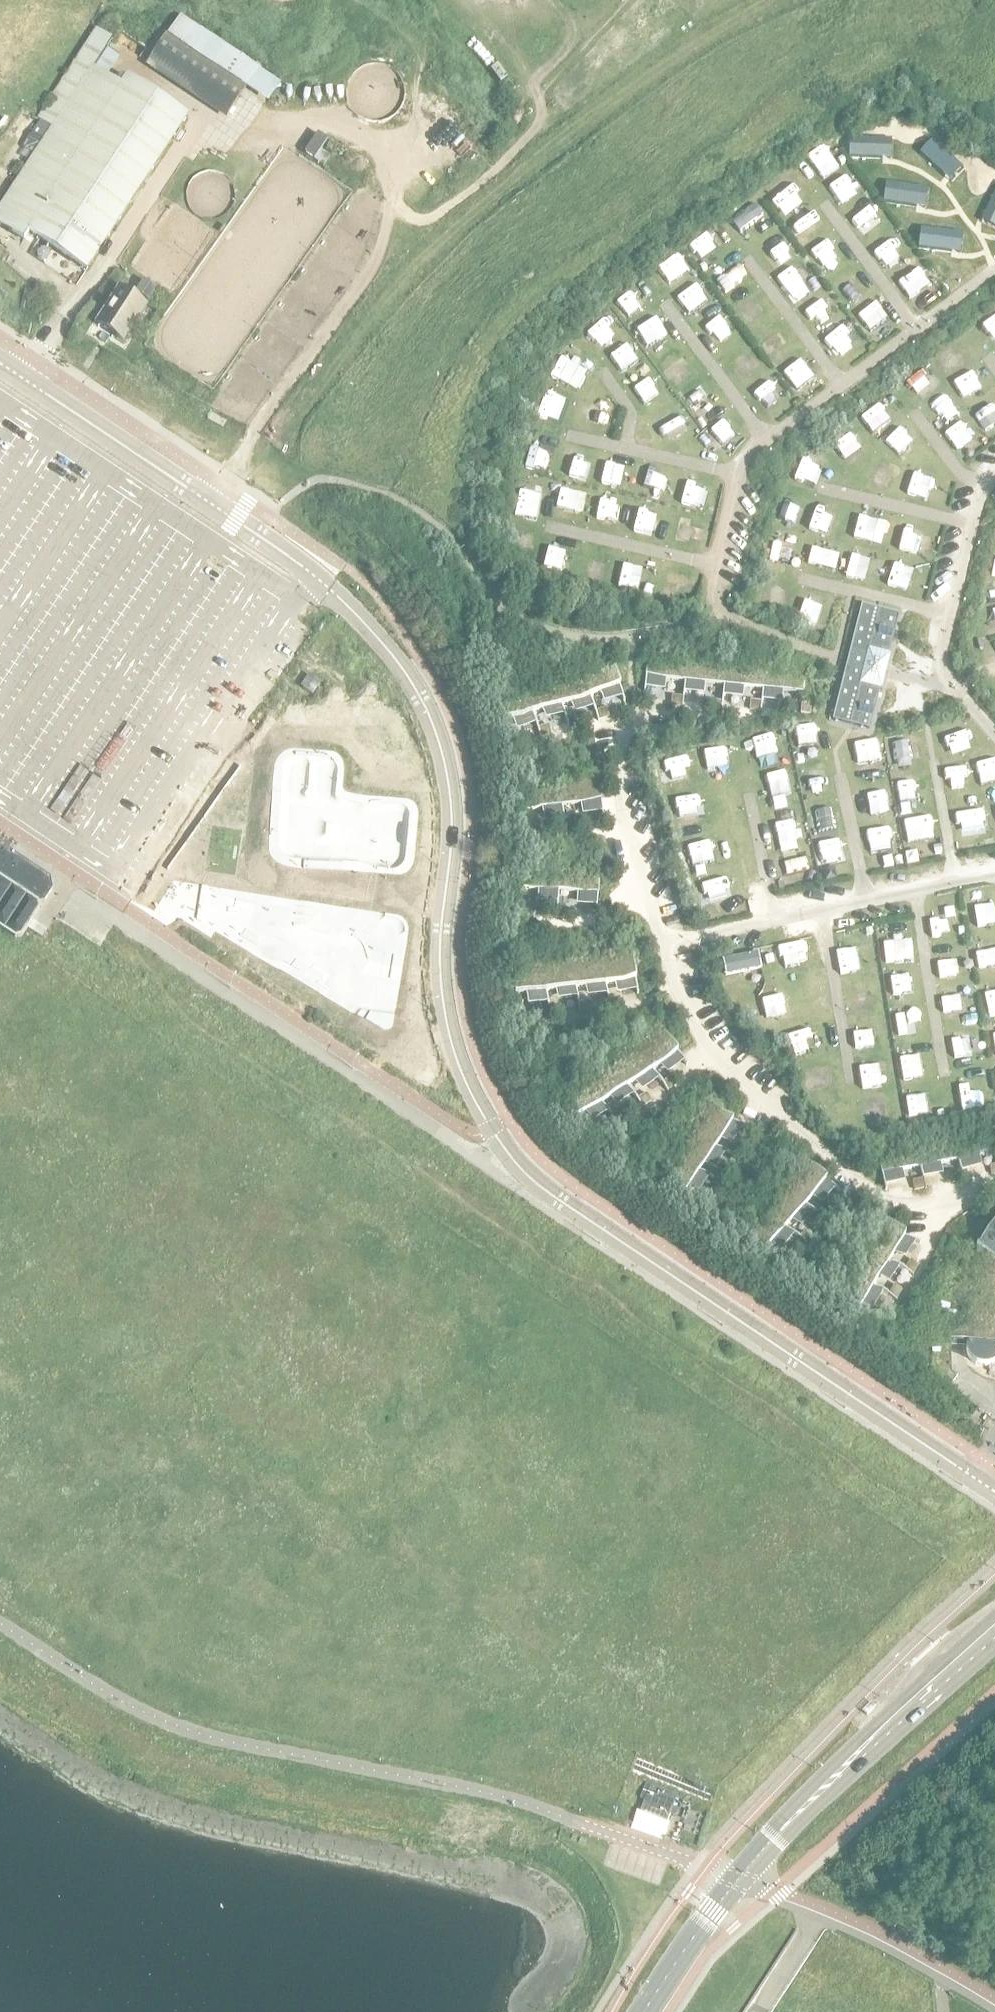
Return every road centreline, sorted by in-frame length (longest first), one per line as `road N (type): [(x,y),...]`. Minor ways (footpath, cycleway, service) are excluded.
road 1 (residential): [(994,1492),(567,1205),(516,1160),(478,1105),(449,1036),(439,950),(451,850),(447,777),(406,674),(322,580),(0,362)]
road 2 (tertiary): [(741,1879),(770,1840),(994,1633)]
road 3 (residential): [(741,1879),(571,1819)]
road 4 (tertiary): [(644,2011),(741,1879)]

